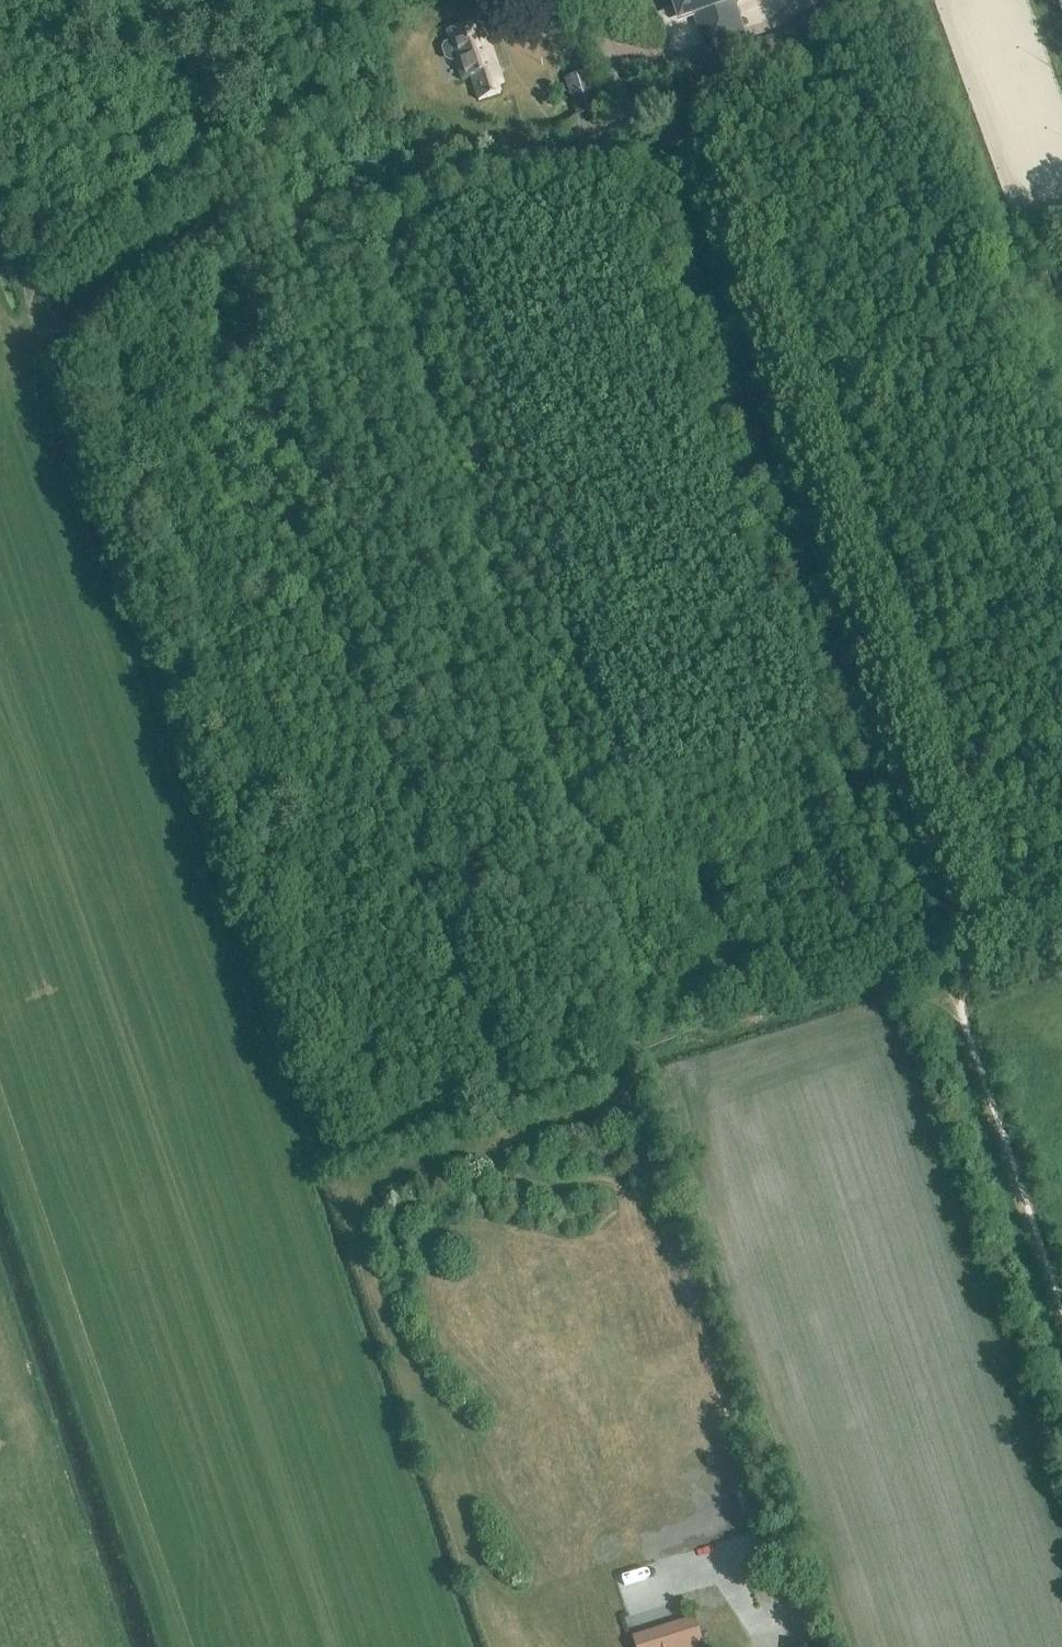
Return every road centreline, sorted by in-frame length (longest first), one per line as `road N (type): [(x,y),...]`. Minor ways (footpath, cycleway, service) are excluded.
road 1 (track): [(655,151),(634,122),(589,0)]

